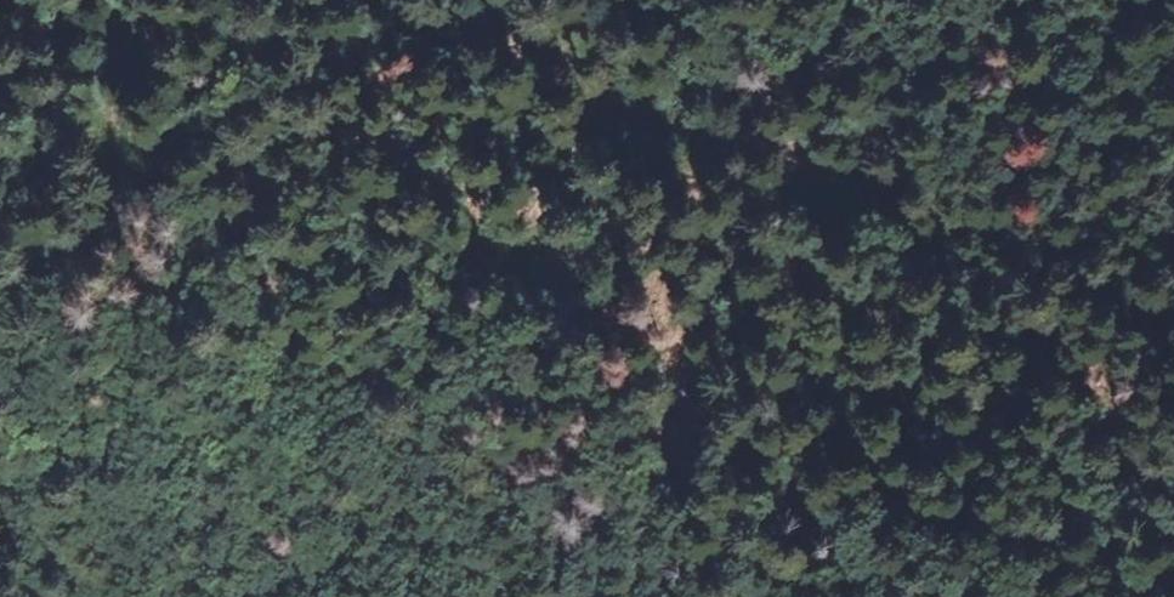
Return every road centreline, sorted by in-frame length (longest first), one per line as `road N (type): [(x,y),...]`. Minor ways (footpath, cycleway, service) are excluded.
road 1 (track): [(0,520),(90,572),(113,596)]

